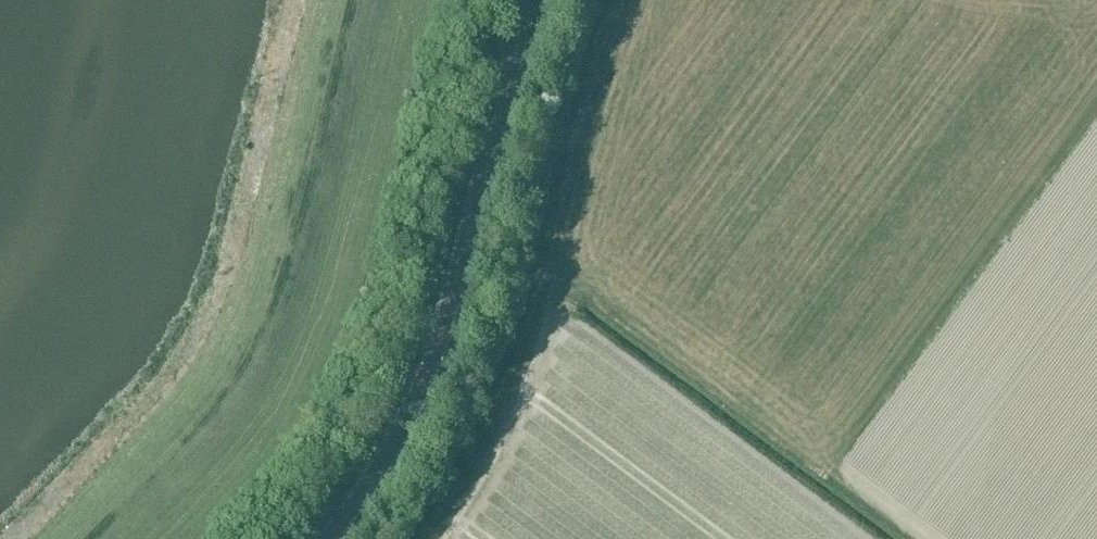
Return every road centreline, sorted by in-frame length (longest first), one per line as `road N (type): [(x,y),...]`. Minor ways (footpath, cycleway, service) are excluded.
road 1 (unclassified): [(518,0),(410,406),(298,538)]

